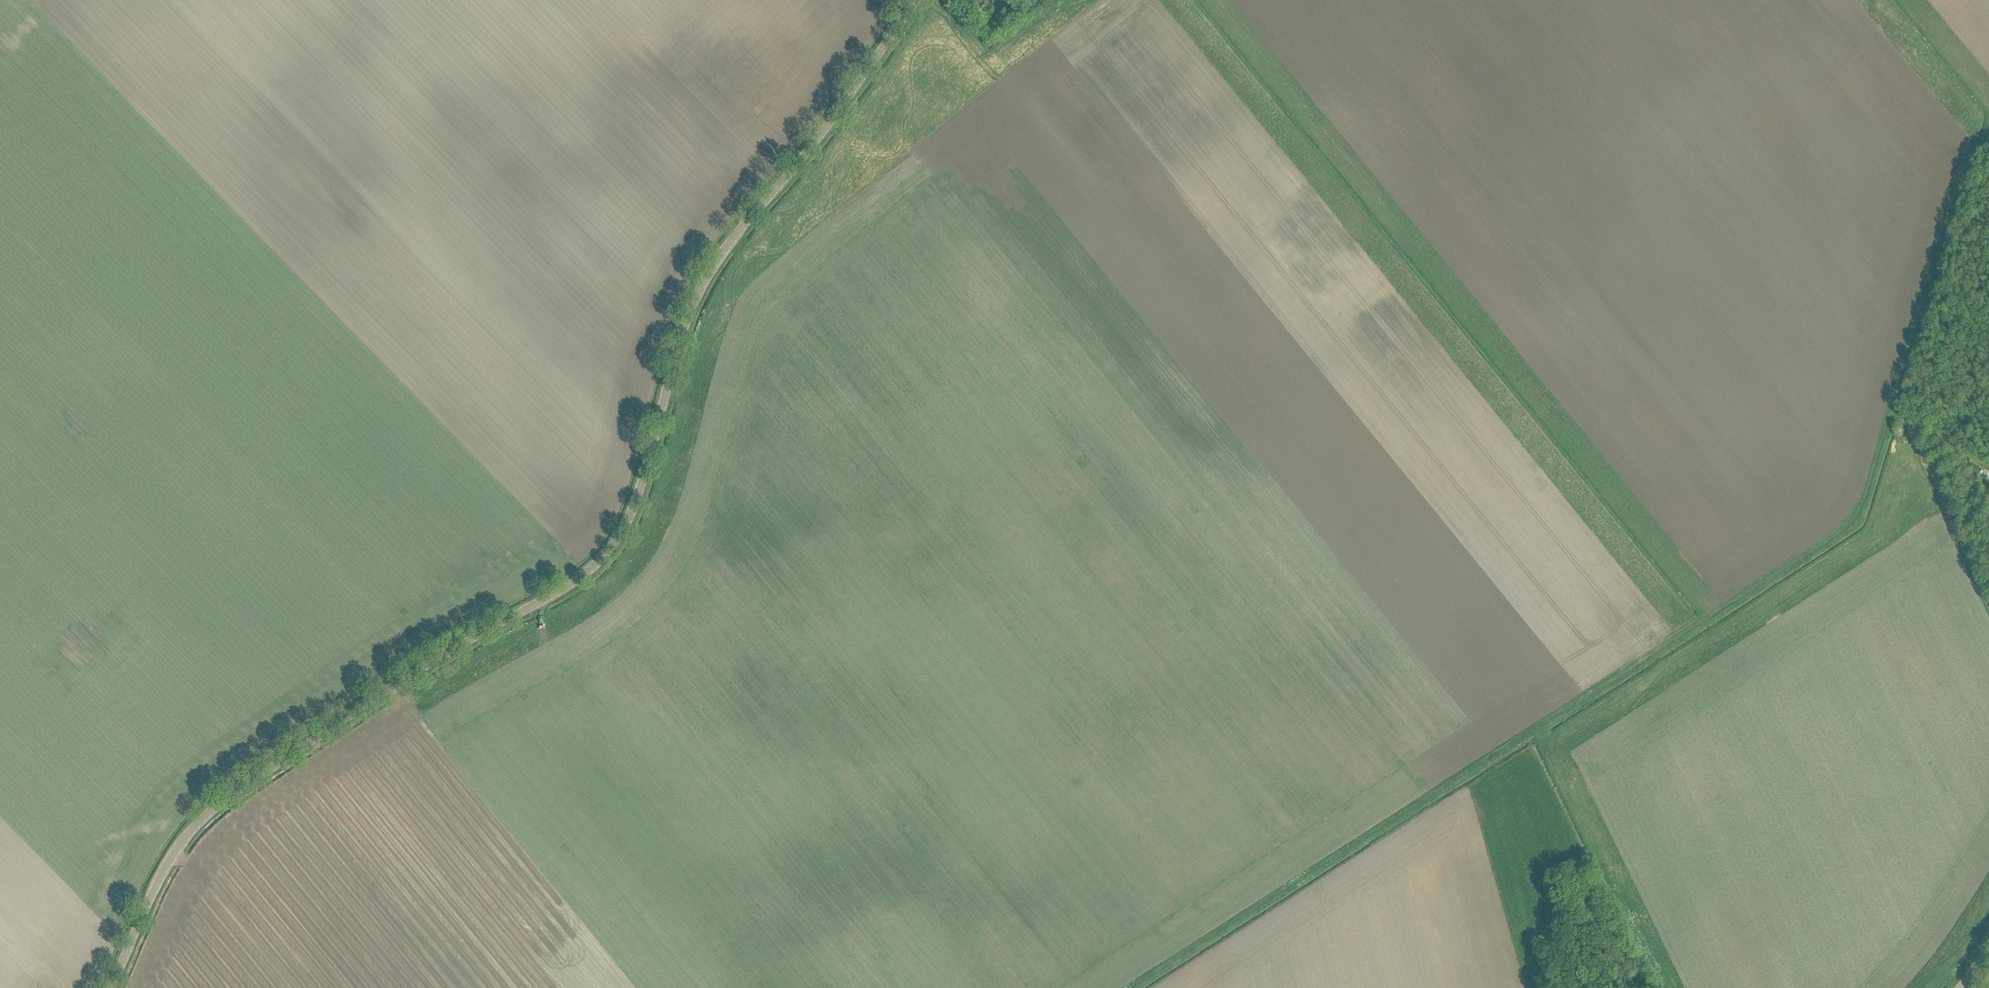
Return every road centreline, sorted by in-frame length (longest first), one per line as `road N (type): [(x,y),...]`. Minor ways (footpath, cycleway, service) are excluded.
road 1 (tertiary): [(113,987),(171,859),(217,808),(604,558),(643,481),(705,281),(918,0)]
road 2 (track): [(1898,404),(1988,601)]

